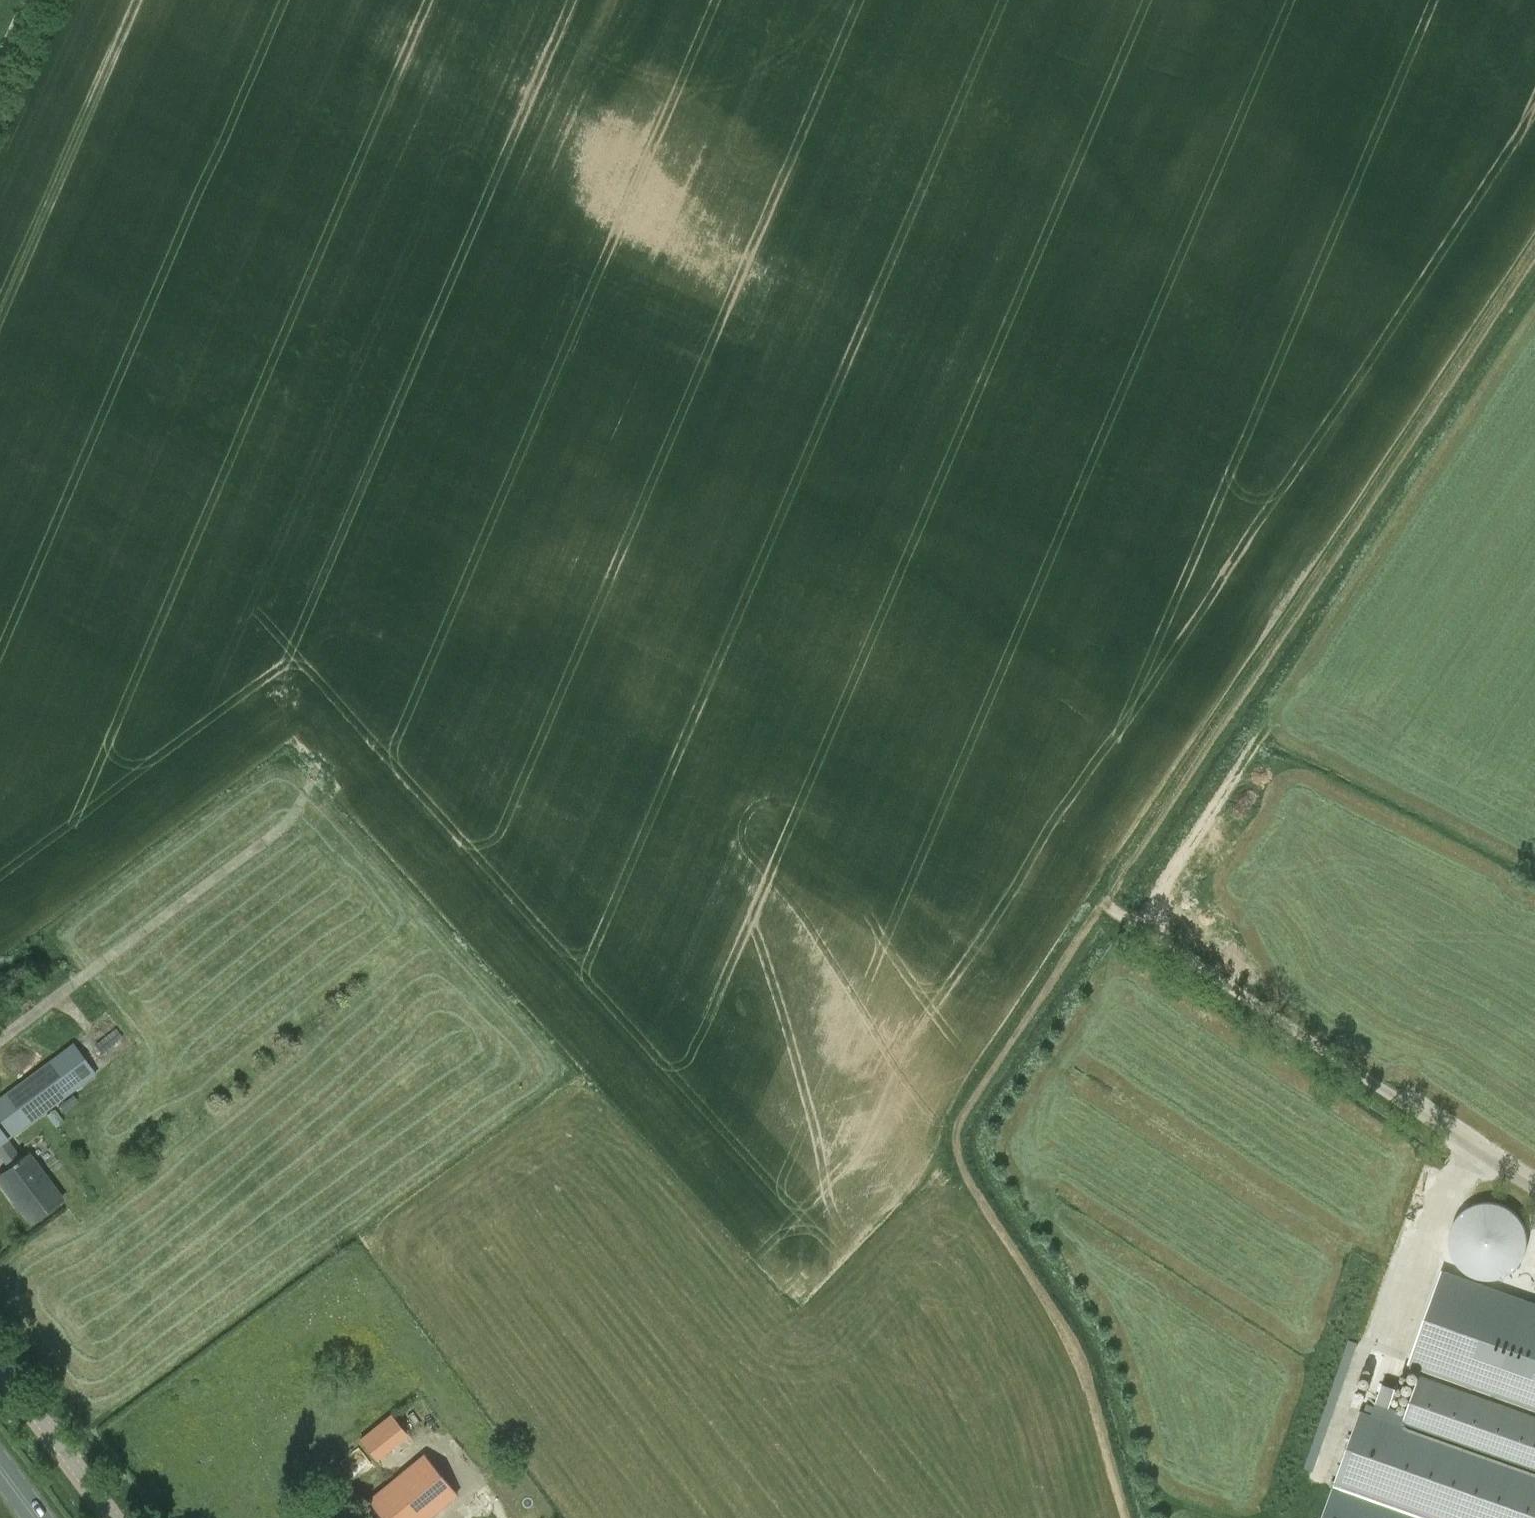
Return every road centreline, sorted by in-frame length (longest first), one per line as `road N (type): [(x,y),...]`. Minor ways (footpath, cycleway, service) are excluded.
road 1 (unclassified): [(1534,1190),(1107,906)]
road 2 (unclassified): [(114,1517),(0,1362)]

